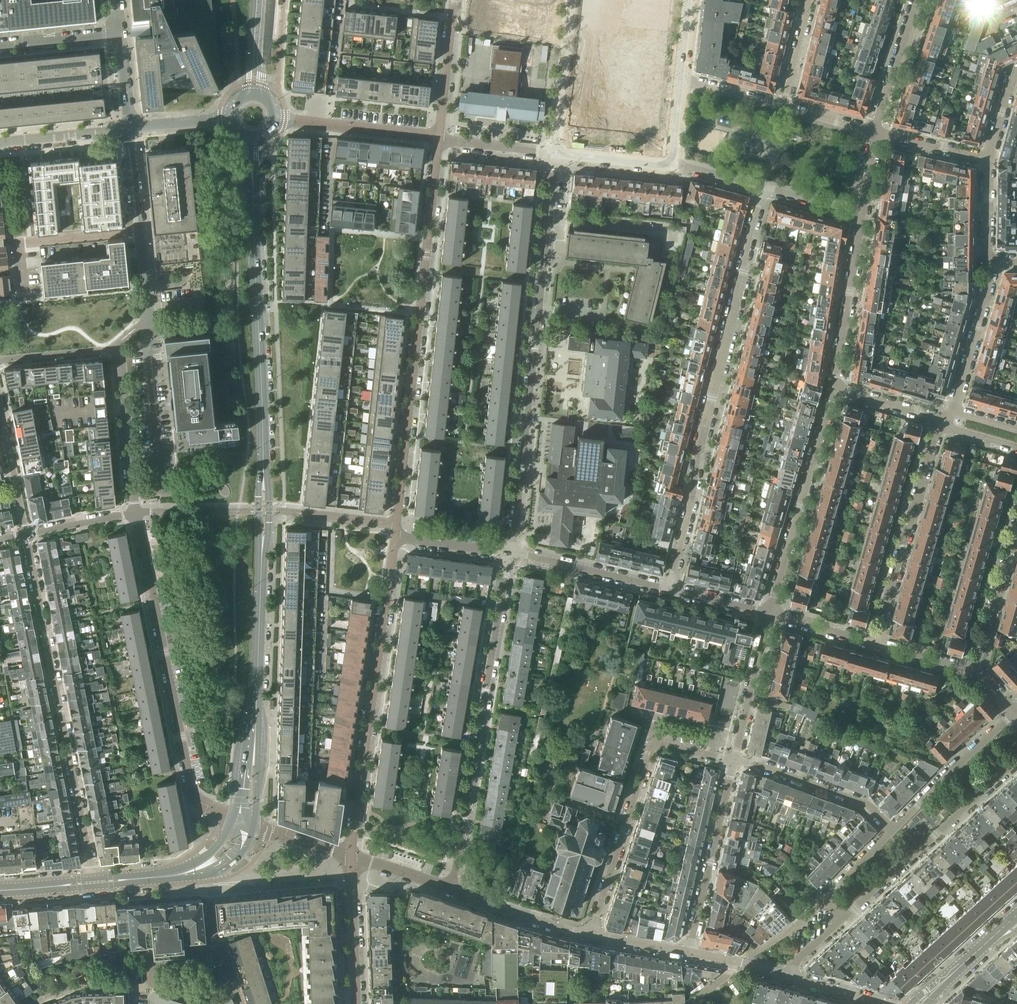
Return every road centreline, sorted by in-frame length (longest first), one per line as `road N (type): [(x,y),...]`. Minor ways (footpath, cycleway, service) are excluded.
road 1 (secondary): [(256,137),(264,511),(244,823)]
road 2 (residential): [(671,590),(762,187)]
road 3 (residential): [(510,553),(554,153)]
road 4 (residential): [(439,138),(396,524)]
road 5 (residential): [(25,534),(96,881)]
road 6 (residential): [(244,823),(190,790),(135,513)]
road 7 (residential): [(452,890),(510,553)]
road 8 (residential): [(395,536),(351,857)]
road 9 (residential): [(735,758),(648,741),(592,934)]
road 10 (residential): [(942,418),(876,644)]
road 11 (residential): [(769,614),(833,388)]
road 12 (residential): [(843,918),(1016,763)]
road 13 (residential): [(691,952),(735,758)]
road 14 (residential): [(0,361),(120,348),(125,407)]
road 15 (residential): [(833,388),(861,213)]
road 16 (residential): [(891,830),(866,804),(735,758)]
road 17 (residential): [(1016,713),(891,830)]
road 18 (residential): [(439,138),(275,118)]
road 19 (residential): [(671,590),(510,553)]
road 20 (residential): [(571,0),(554,153)]
road 21 (residential): [(953,410),(988,262)]
road 22 (residential): [(735,758),(769,614)]
road 23 (residential): [(976,671),(1016,529)]
road 24 (residential): [(592,934),(452,890)]
road 25 (residential): [(357,1003),(351,857)]
road 26 (residential): [(875,132),(918,0)]
road 27 (residential): [(439,138),(454,0)]
road 28 (residential): [(25,534),(0,402)]
road 29 (tertiary): [(918,1003),(1016,915)]
road 30 (residential): [(0,141),(129,127)]
road 31 (residential): [(18,240),(140,226)]

